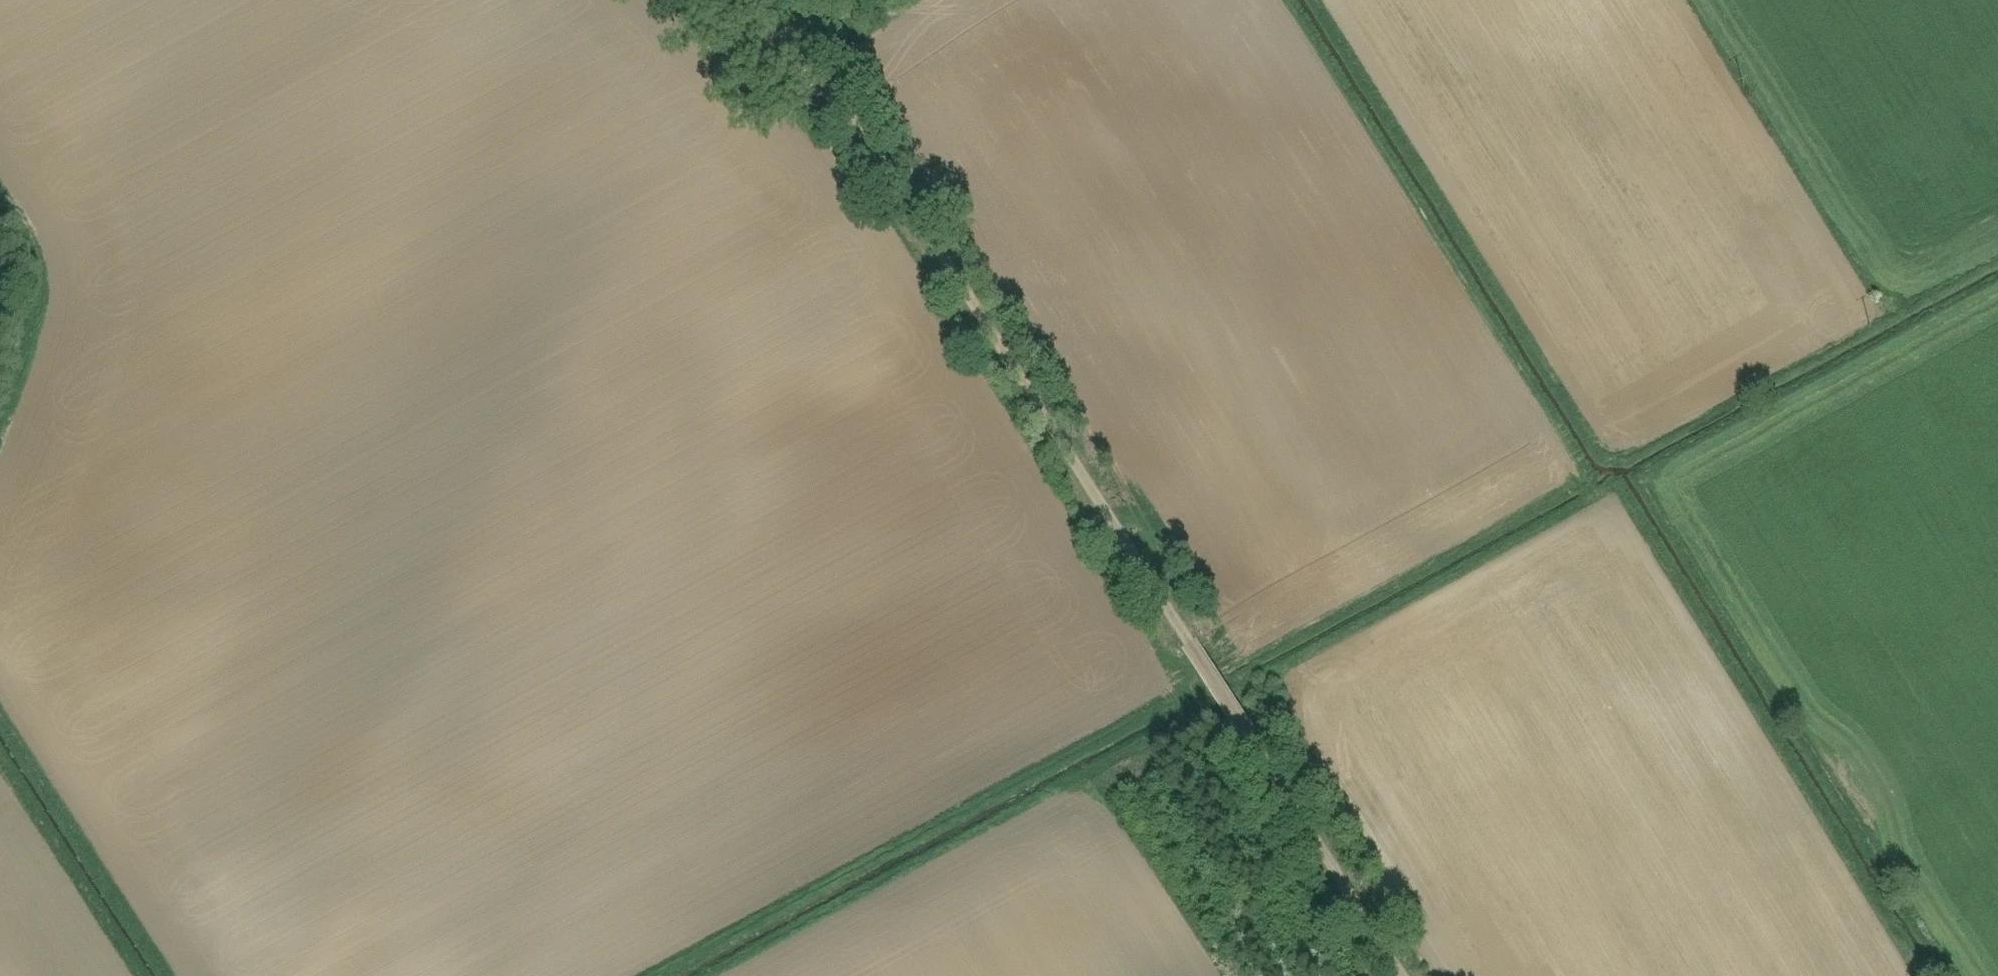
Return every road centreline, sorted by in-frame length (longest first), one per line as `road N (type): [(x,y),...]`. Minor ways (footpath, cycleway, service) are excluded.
road 1 (residential): [(798,23),(1403,975)]
road 2 (track): [(1211,674),(641,975)]
road 3 (track): [(179,975),(0,696)]
road 4 (track): [(0,445),(16,411),(46,273)]

